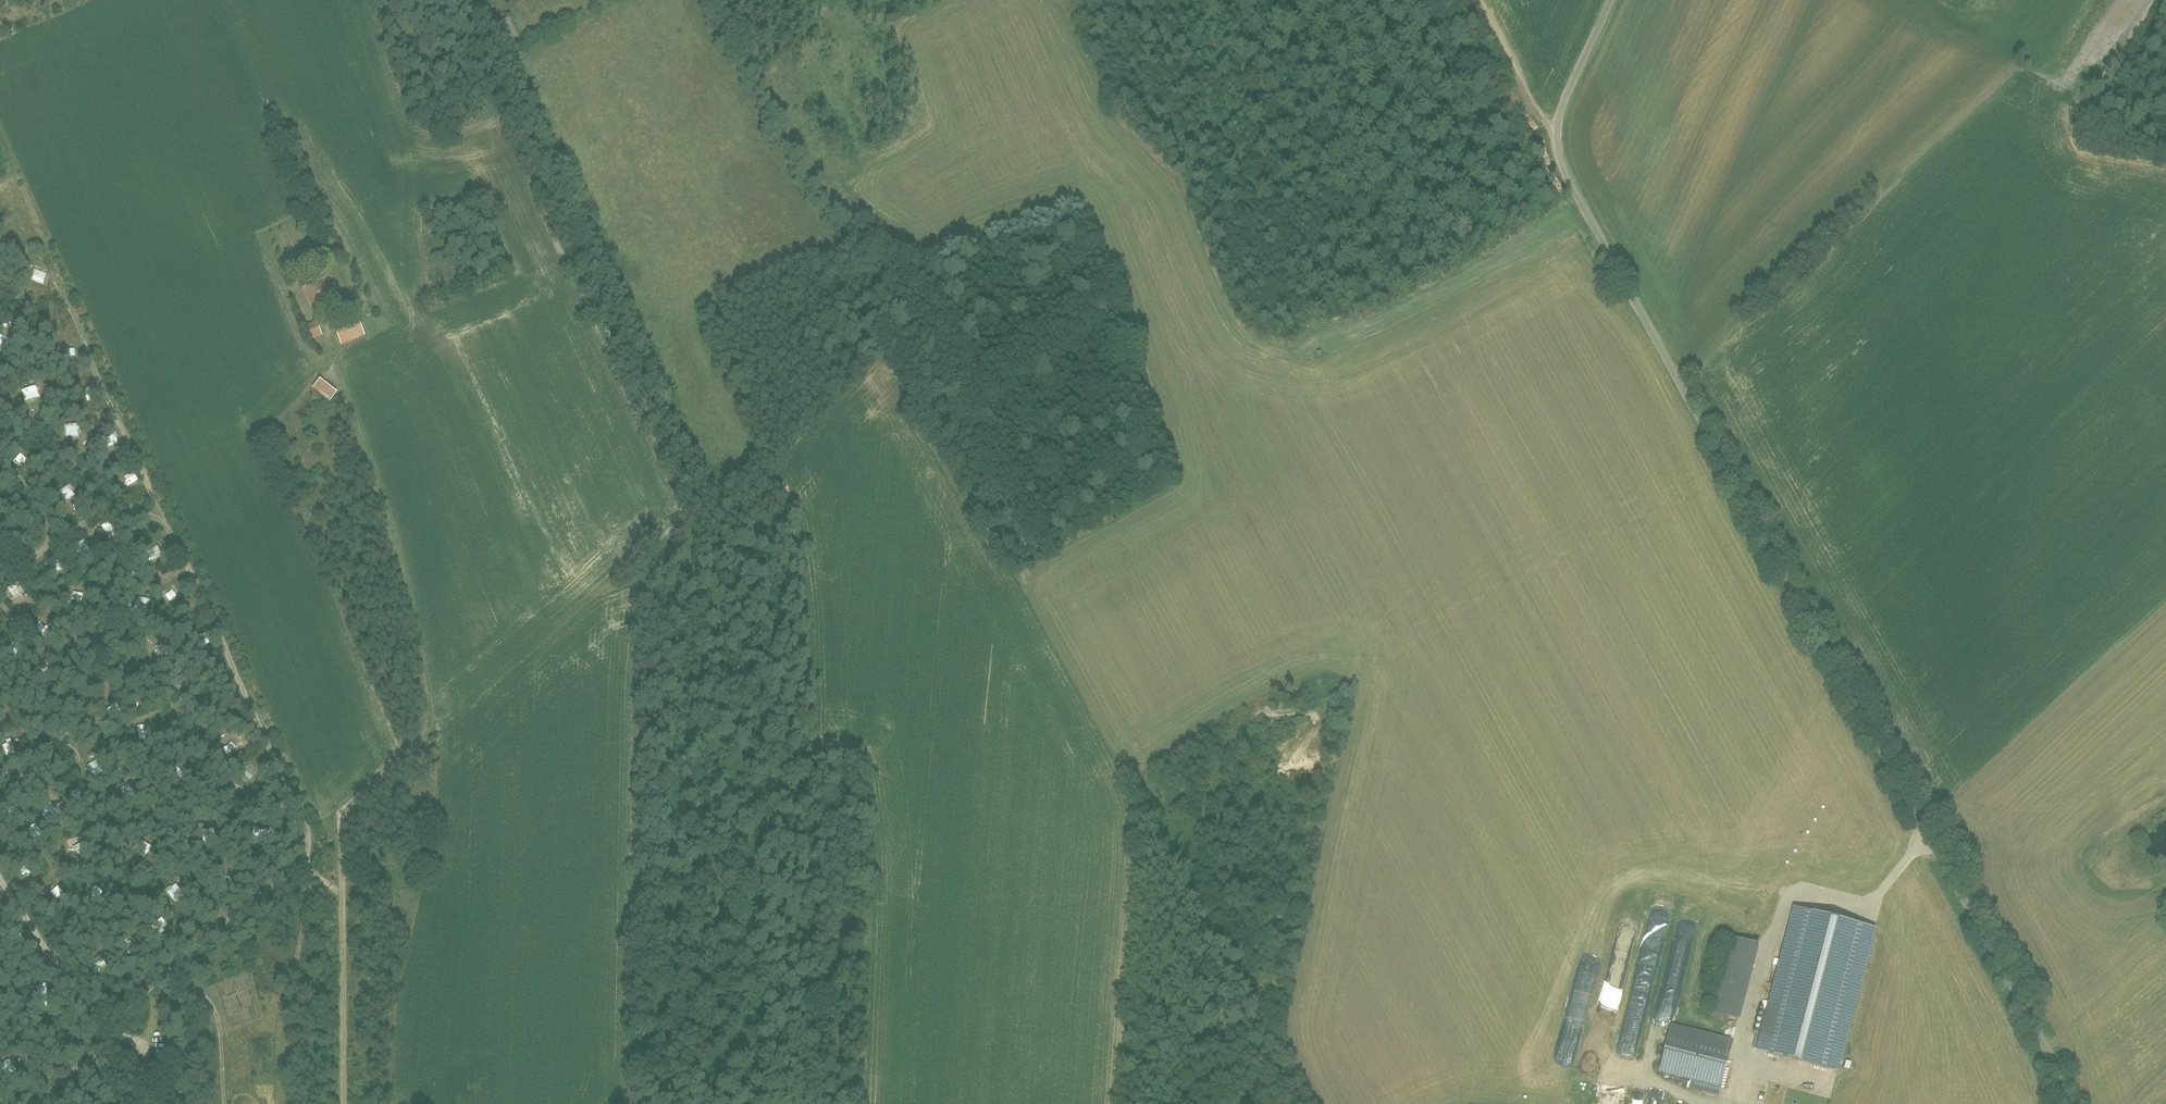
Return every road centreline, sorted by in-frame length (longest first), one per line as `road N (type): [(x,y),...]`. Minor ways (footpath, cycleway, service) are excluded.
road 1 (residential): [(2068,1103),(1946,856),(1561,163),(1561,108),(1611,0)]
road 2 (track): [(329,334),(402,560),(430,723),(423,741),(339,815),(344,1103)]
road 3 (track): [(1479,0),(1541,115),(1557,126)]

